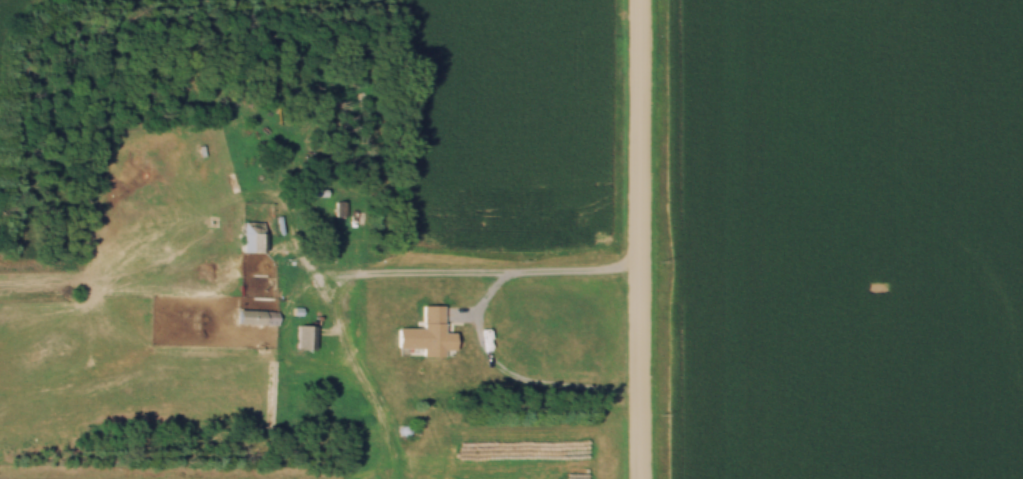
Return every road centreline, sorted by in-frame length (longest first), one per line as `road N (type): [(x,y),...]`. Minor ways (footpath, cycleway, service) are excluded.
road 1 (residential): [(641,478),(640,0)]

